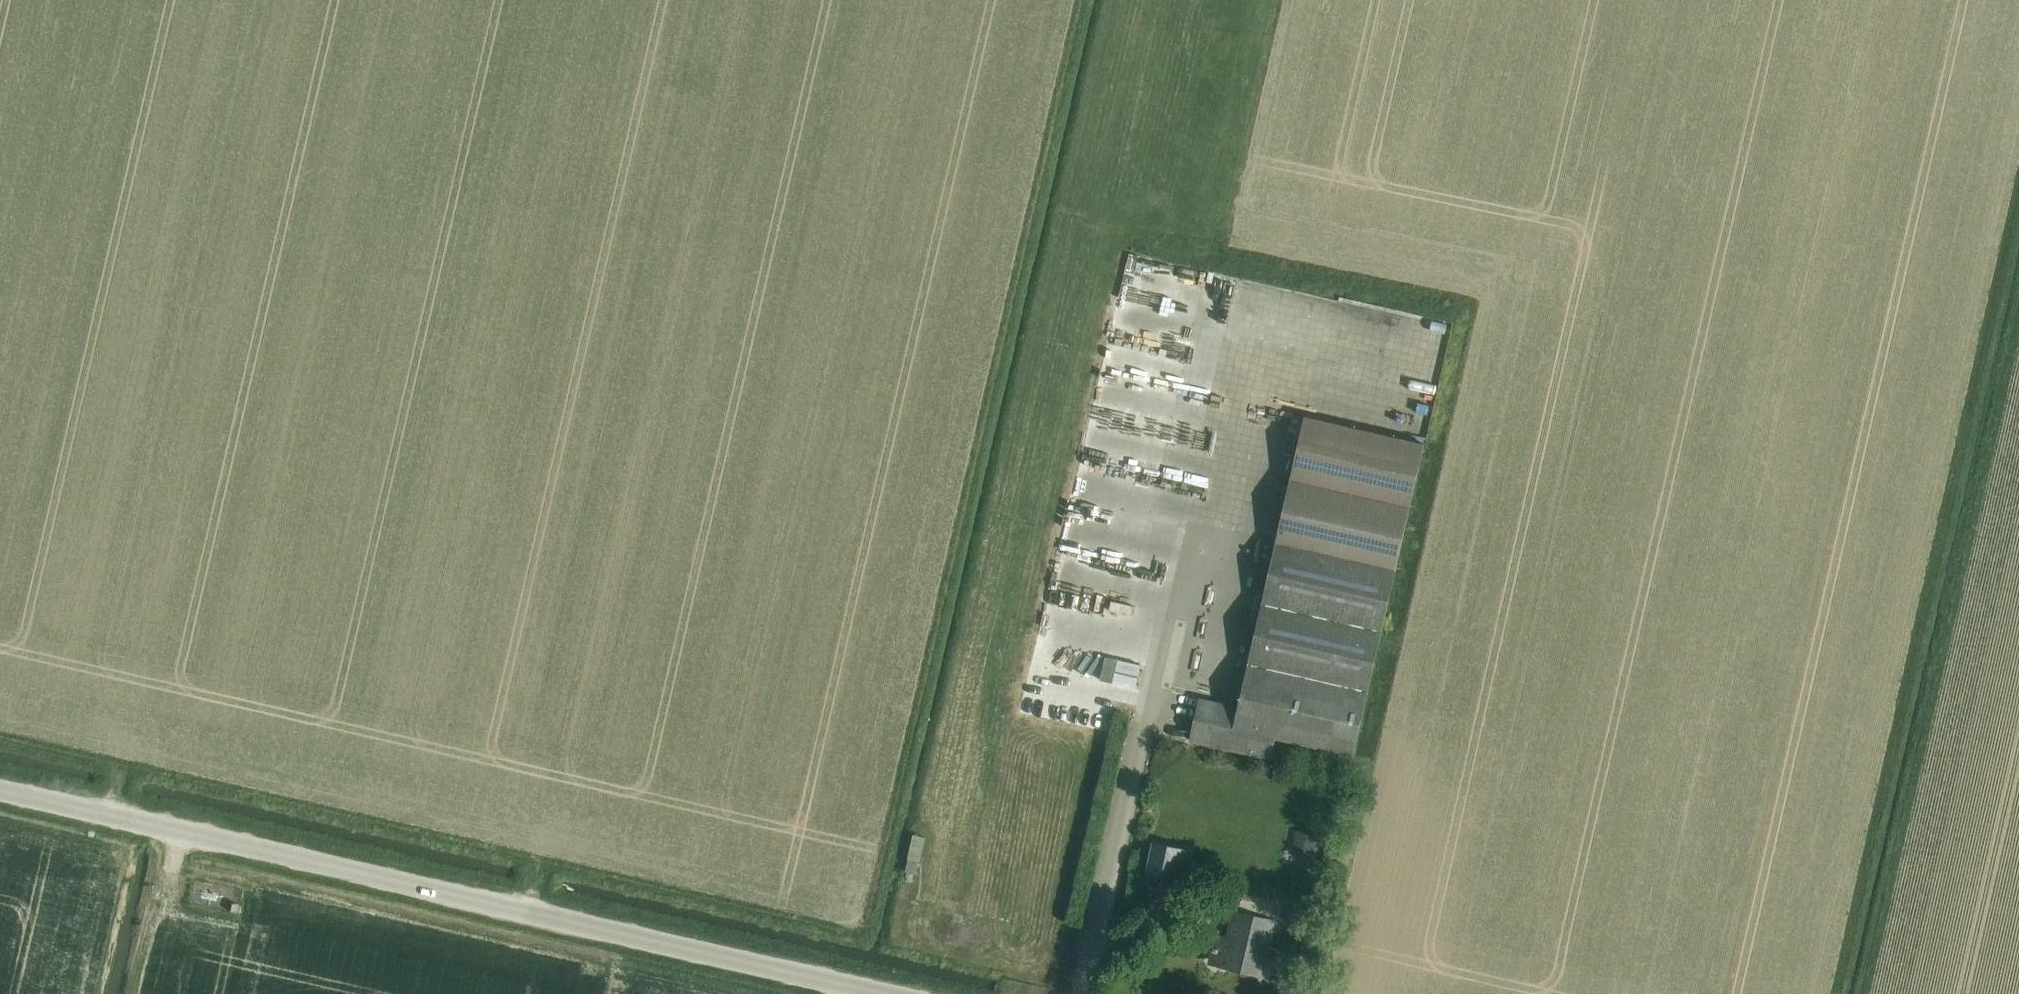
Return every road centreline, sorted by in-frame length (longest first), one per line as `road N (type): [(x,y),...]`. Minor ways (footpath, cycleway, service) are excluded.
road 1 (unclassified): [(882,993),(0,790)]
road 2 (track): [(182,832),(145,993)]

